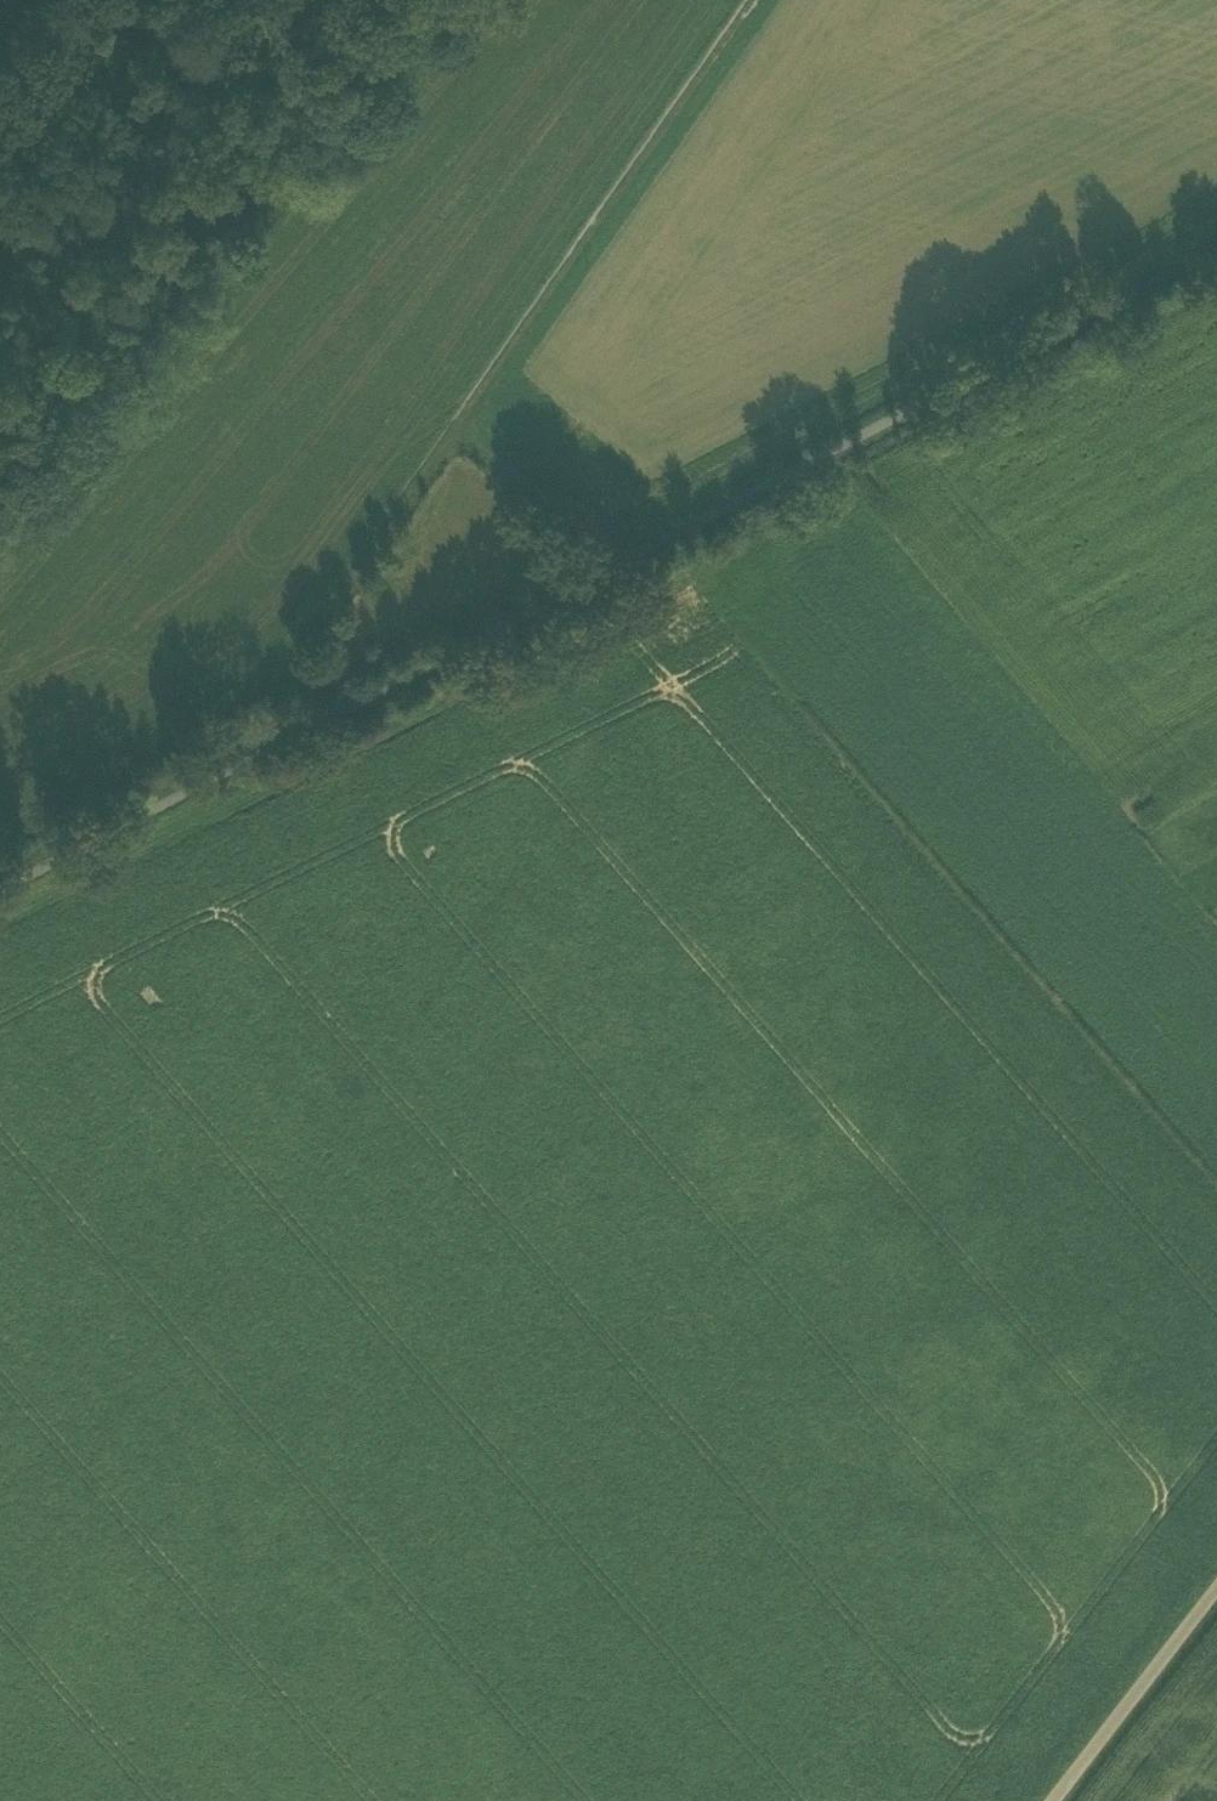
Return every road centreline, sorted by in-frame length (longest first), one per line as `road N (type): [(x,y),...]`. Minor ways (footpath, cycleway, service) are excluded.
road 1 (track): [(0,822),(252,689),(755,0)]
road 2 (unclassified): [(1216,1573),(1036,1800)]

